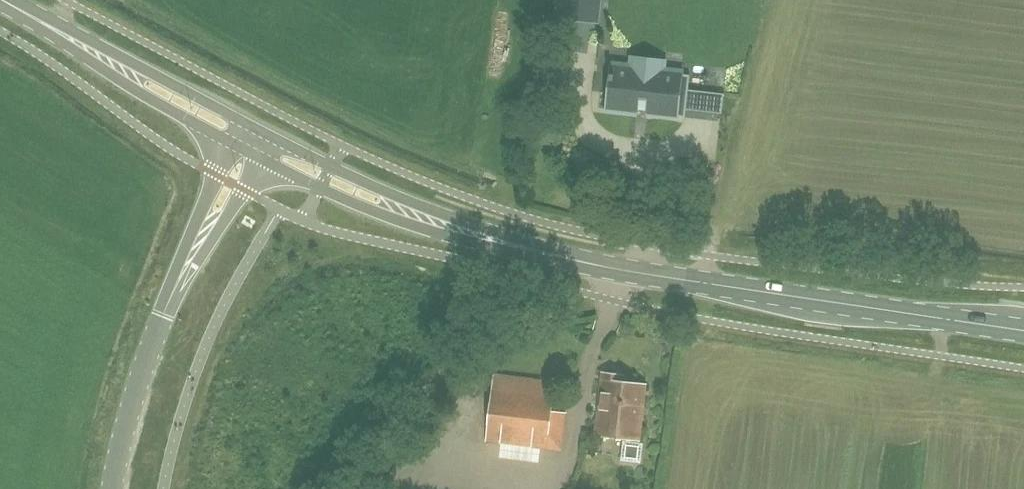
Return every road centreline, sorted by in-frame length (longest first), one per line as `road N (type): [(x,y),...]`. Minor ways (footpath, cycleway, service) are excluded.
road 1 (primary): [(1023,331),(629,272),(489,237)]
road 2 (primary): [(257,161),(387,214),(489,237)]
road 3 (primary): [(35,16),(62,42),(235,148)]
road 4 (primary): [(489,237),(271,136)]
road 5 (primary): [(249,125),(35,16)]
road 6 (tertiary): [(180,276),(137,383),(110,488)]
road 7 (tertiary): [(235,148),(180,276)]
road 8 (tertiary): [(180,276),(257,161)]

